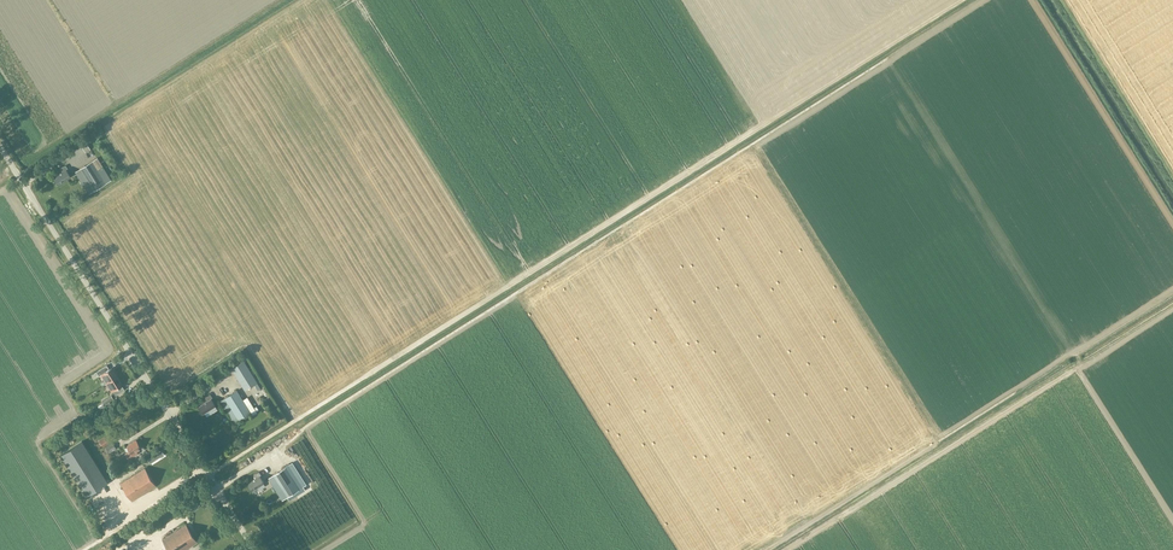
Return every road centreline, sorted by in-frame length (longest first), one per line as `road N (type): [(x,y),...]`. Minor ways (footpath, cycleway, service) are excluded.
road 1 (unclassified): [(254,549),(0,147)]

